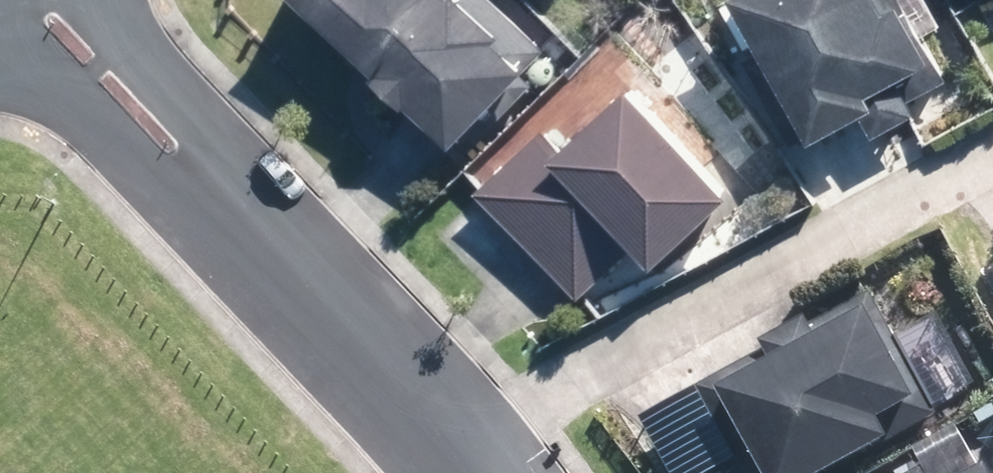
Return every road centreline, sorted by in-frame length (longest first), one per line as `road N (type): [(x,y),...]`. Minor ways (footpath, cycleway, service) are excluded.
road 1 (residential): [(239,217),(476,472)]
road 2 (residential): [(239,217),(142,165),(0,29)]
road 3 (residential): [(92,0),(192,116),(239,217)]

